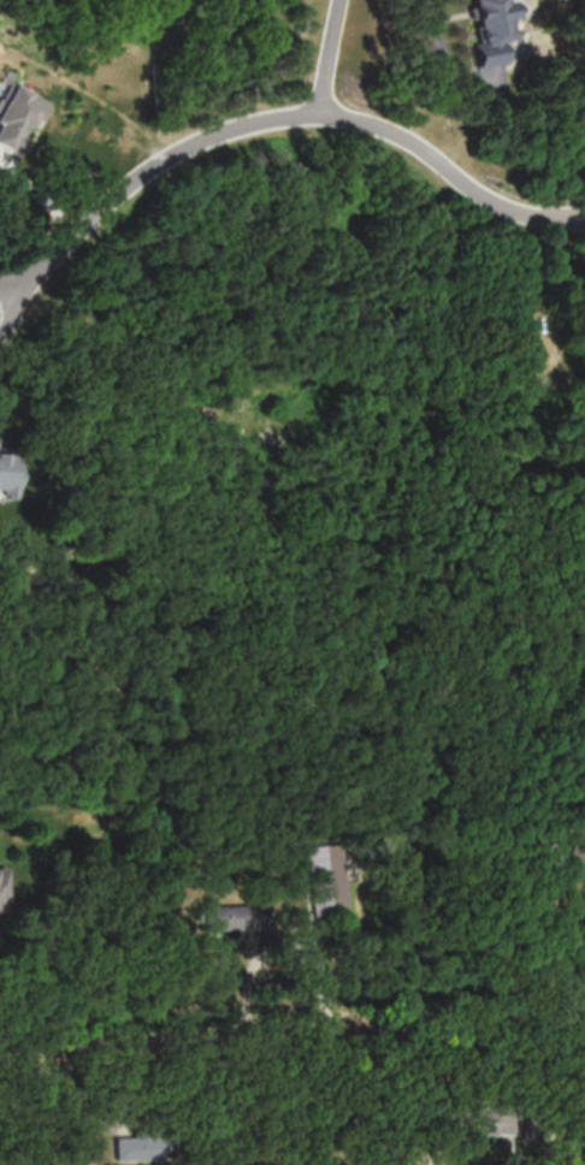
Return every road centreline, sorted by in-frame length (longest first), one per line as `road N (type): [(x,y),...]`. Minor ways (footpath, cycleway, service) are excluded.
road 1 (residential): [(562,205),(497,193),(360,122),(324,113),(253,122),(170,155),(0,298)]
road 2 (residential): [(584,1011),(0,1062)]

